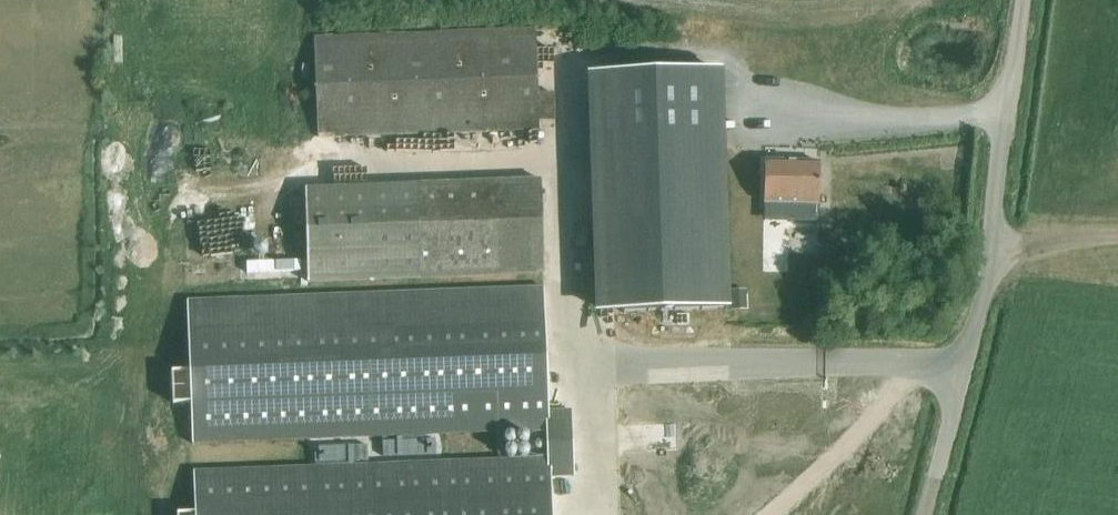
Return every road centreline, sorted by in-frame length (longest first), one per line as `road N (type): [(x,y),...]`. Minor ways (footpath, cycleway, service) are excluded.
road 1 (unclassified): [(922,514),(985,250),(1023,0)]

